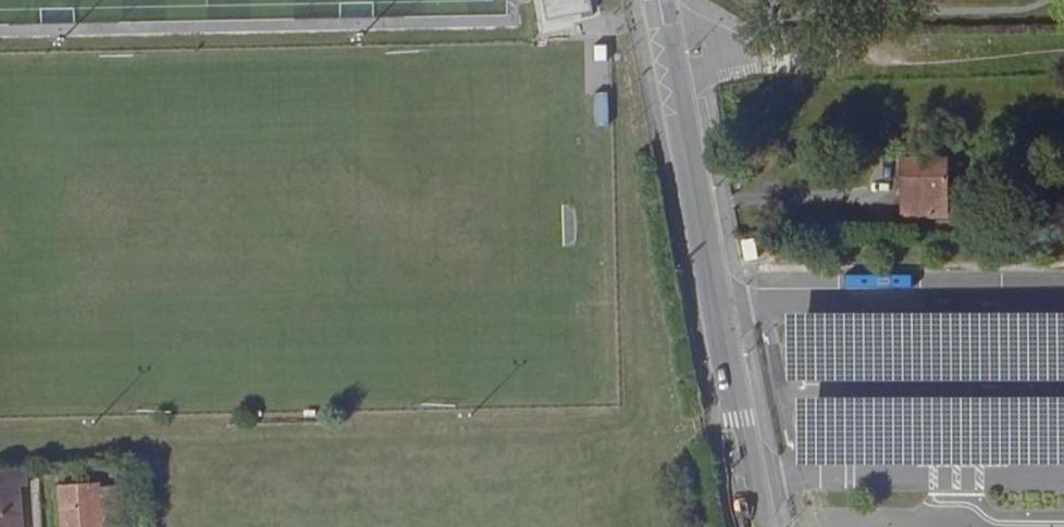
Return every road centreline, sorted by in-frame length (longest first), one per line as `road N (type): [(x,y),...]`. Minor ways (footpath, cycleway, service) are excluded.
road 1 (residential): [(658,0),(757,526)]

